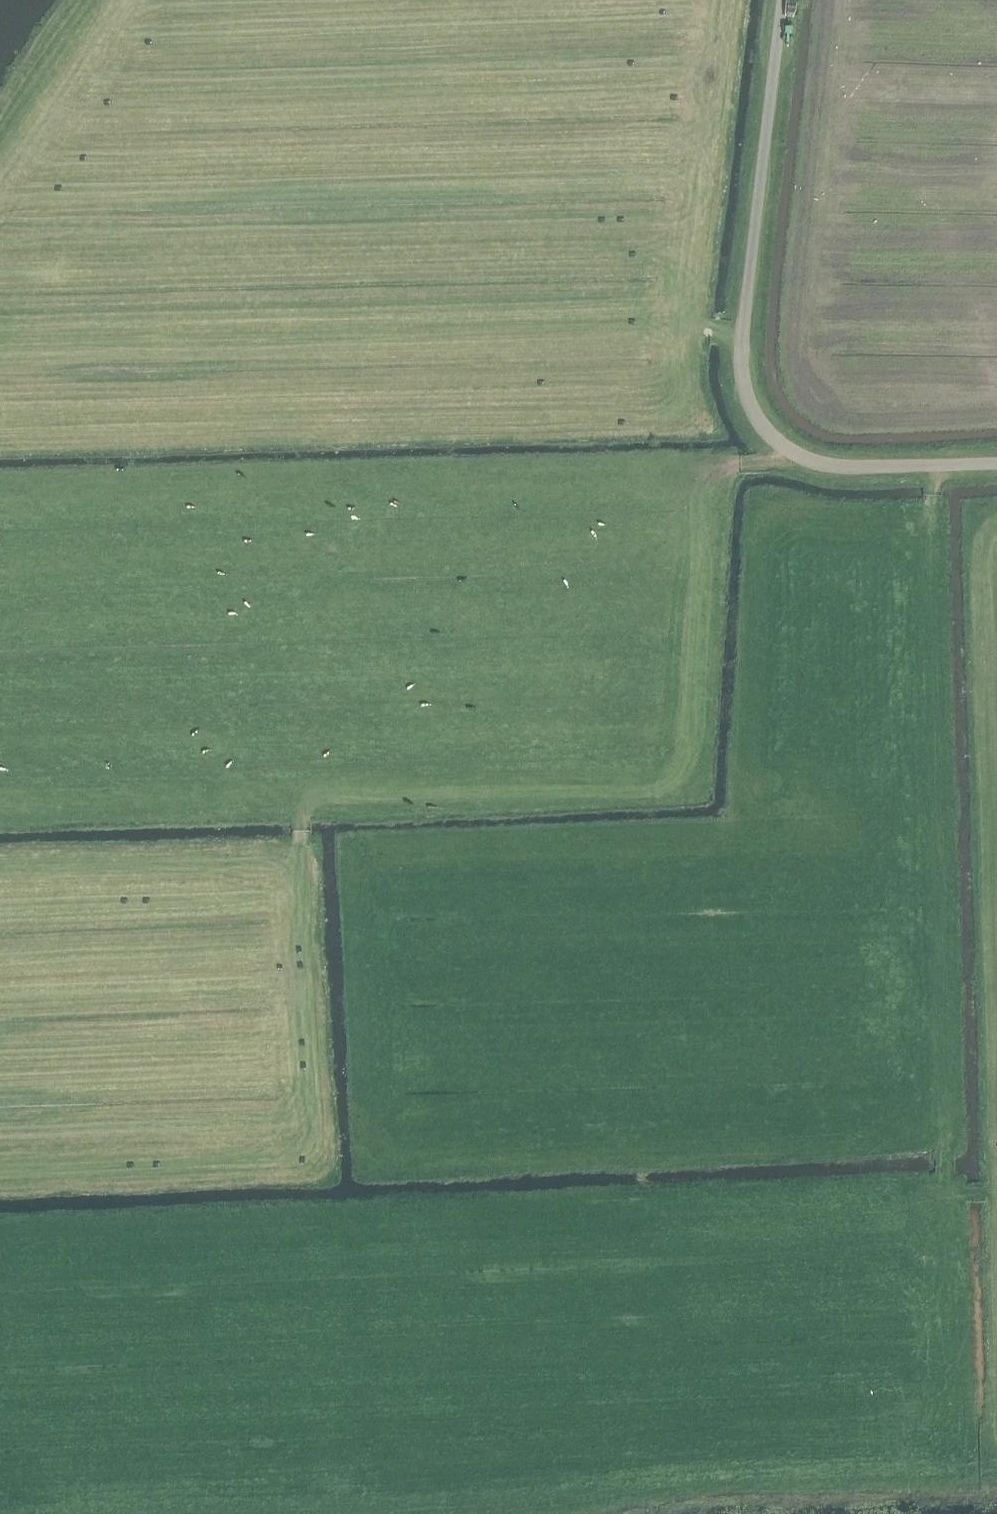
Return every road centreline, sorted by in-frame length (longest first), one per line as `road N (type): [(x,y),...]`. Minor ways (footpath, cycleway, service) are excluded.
road 1 (unclassified): [(996,470),(848,476),(783,458),(744,404),(741,332),(784,0)]

